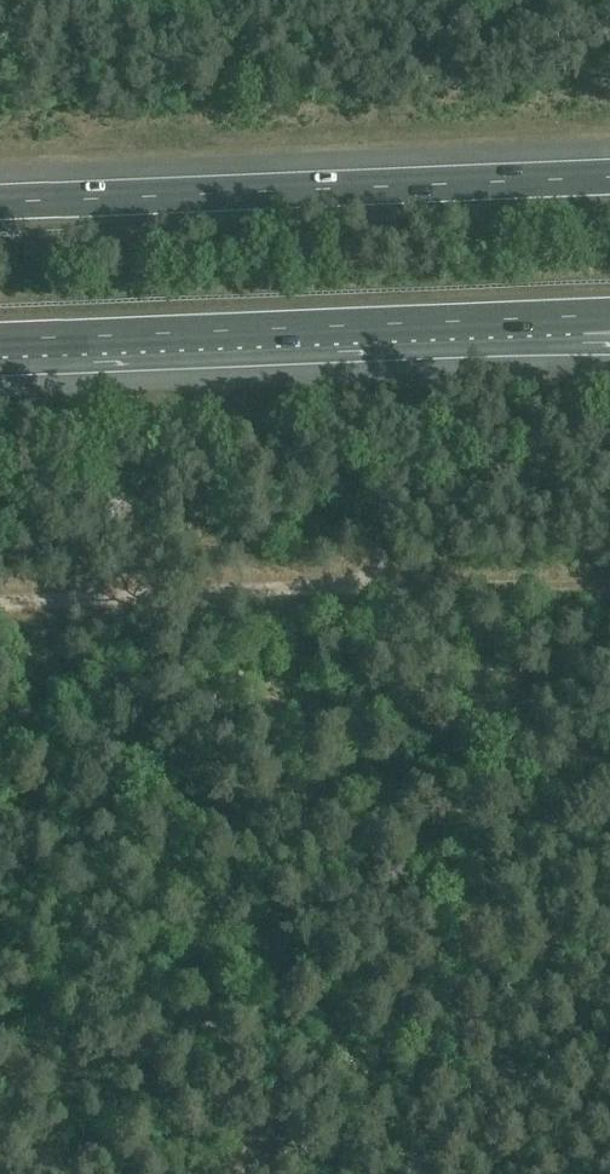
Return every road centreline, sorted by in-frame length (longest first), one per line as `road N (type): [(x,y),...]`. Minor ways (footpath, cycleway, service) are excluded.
road 1 (motorway): [(609,177),(0,202)]
road 2 (track): [(395,586),(412,811),(496,1173)]
road 3 (motorway): [(0,341),(575,317)]
road 4 (track): [(0,606),(395,586)]
road 5 (track): [(427,898),(385,971),(283,1106),(271,1145),(232,1173)]
road 6 (track): [(395,586),(609,584)]

